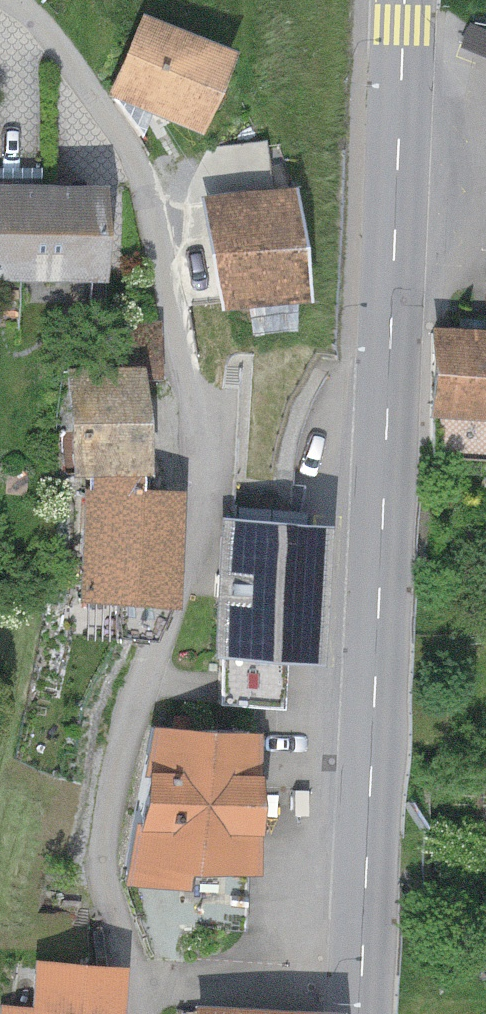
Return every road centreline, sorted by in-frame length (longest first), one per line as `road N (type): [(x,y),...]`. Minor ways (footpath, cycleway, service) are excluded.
road 1 (residential): [(14,0),(45,28),(138,165),(198,452),(191,545),(113,776),(104,881),(138,979),(136,1013)]
road 2 (primary): [(360,1013),(405,0)]

